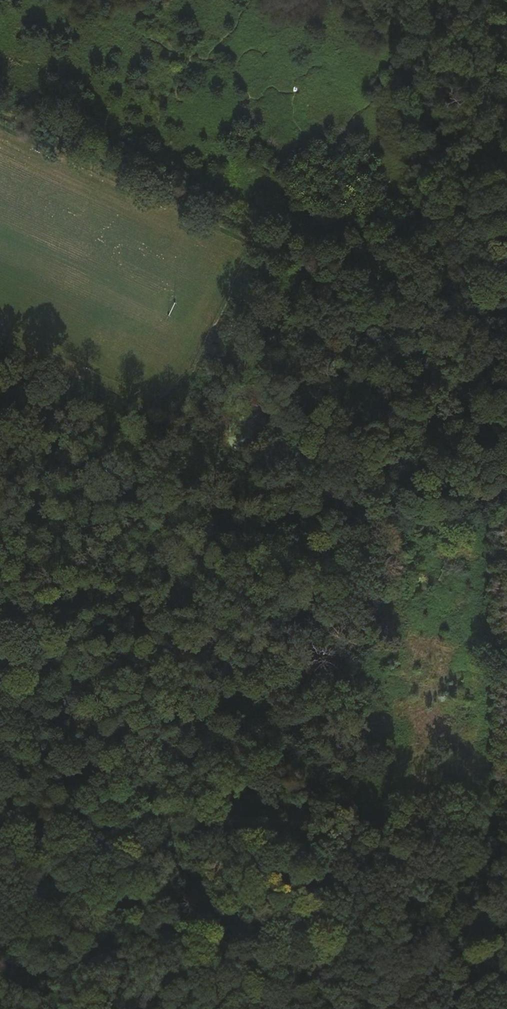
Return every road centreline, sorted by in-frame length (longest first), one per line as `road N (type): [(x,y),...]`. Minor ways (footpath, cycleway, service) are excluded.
road 1 (track): [(122,823),(506,824)]
road 2 (track): [(0,595),(122,823)]
road 3 (track): [(122,823),(0,989)]
road 4 (track): [(0,821),(122,823)]

